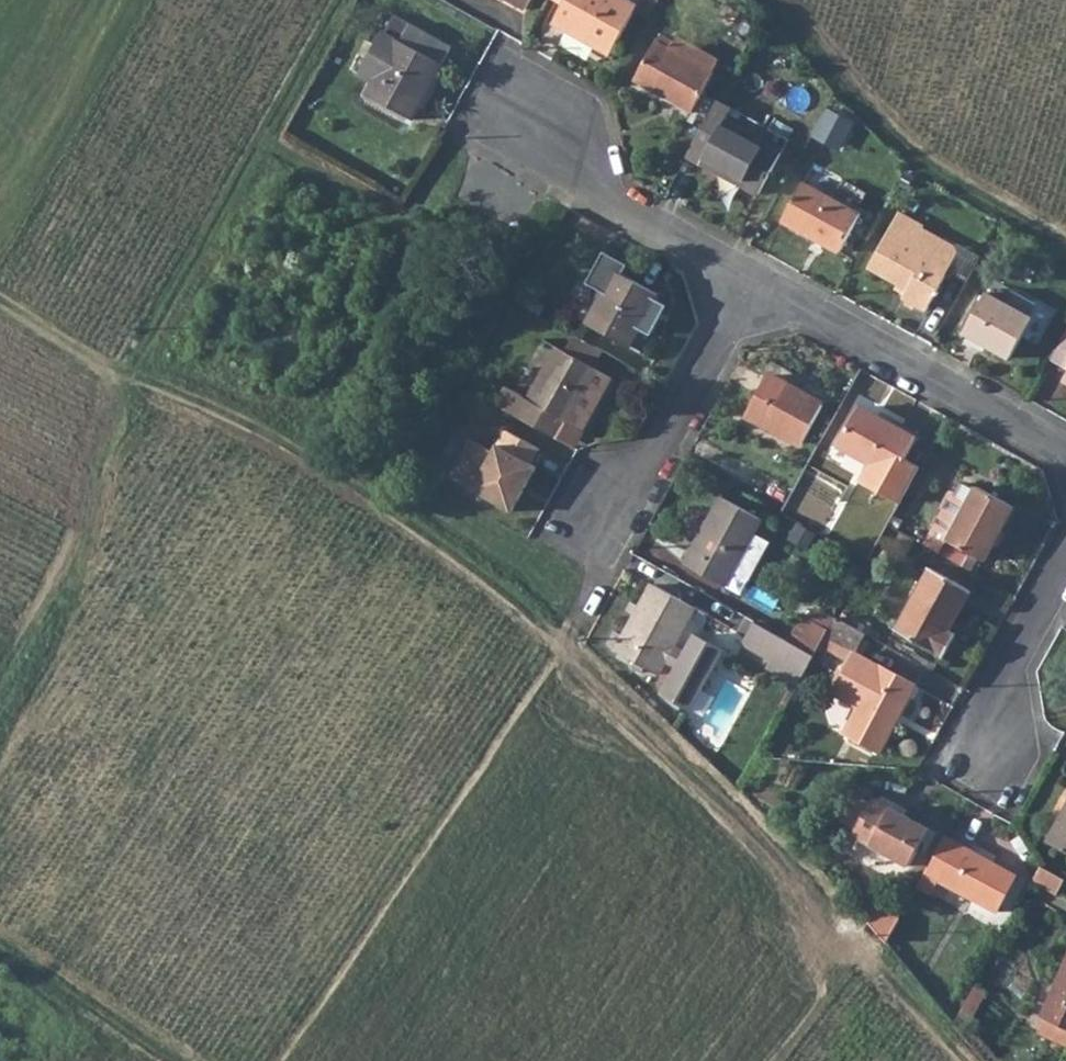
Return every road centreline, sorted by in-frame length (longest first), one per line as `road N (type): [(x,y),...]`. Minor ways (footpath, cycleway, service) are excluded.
road 1 (track): [(0,302),(116,374),(329,474),(504,598),(785,869),(961,1060)]
road 2 (track): [(116,374),(342,0)]
road 3 (track): [(770,0),(910,150),(1065,246)]
road 4 (residential): [(1065,454),(806,311),(745,288)]
road 5 (track): [(116,374),(87,530),(0,681)]
road 6 (residential): [(745,288),(612,201),(520,102)]
road 7 (residential): [(745,288),(657,445),(601,510)]
road 8 (residential): [(1065,566),(1012,662),(997,739)]

